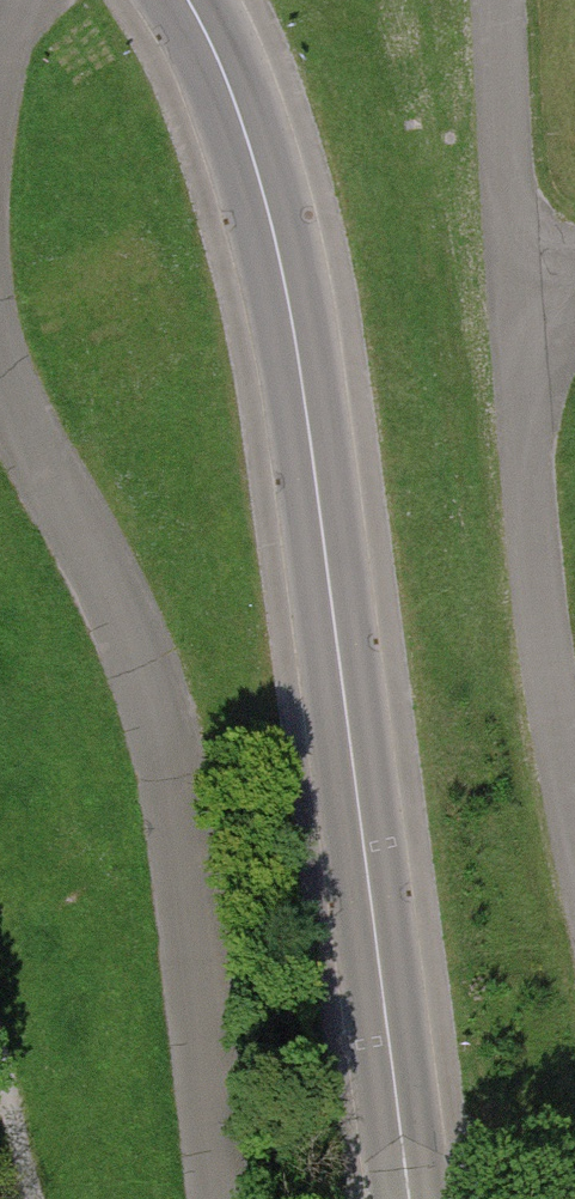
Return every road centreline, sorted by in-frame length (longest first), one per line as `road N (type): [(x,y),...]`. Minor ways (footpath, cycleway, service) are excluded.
road 1 (unclassified): [(187,0),(238,112),(277,236),(409,1198)]
road 2 (unclassified): [(0,377),(116,602),(173,762),(224,1198)]

